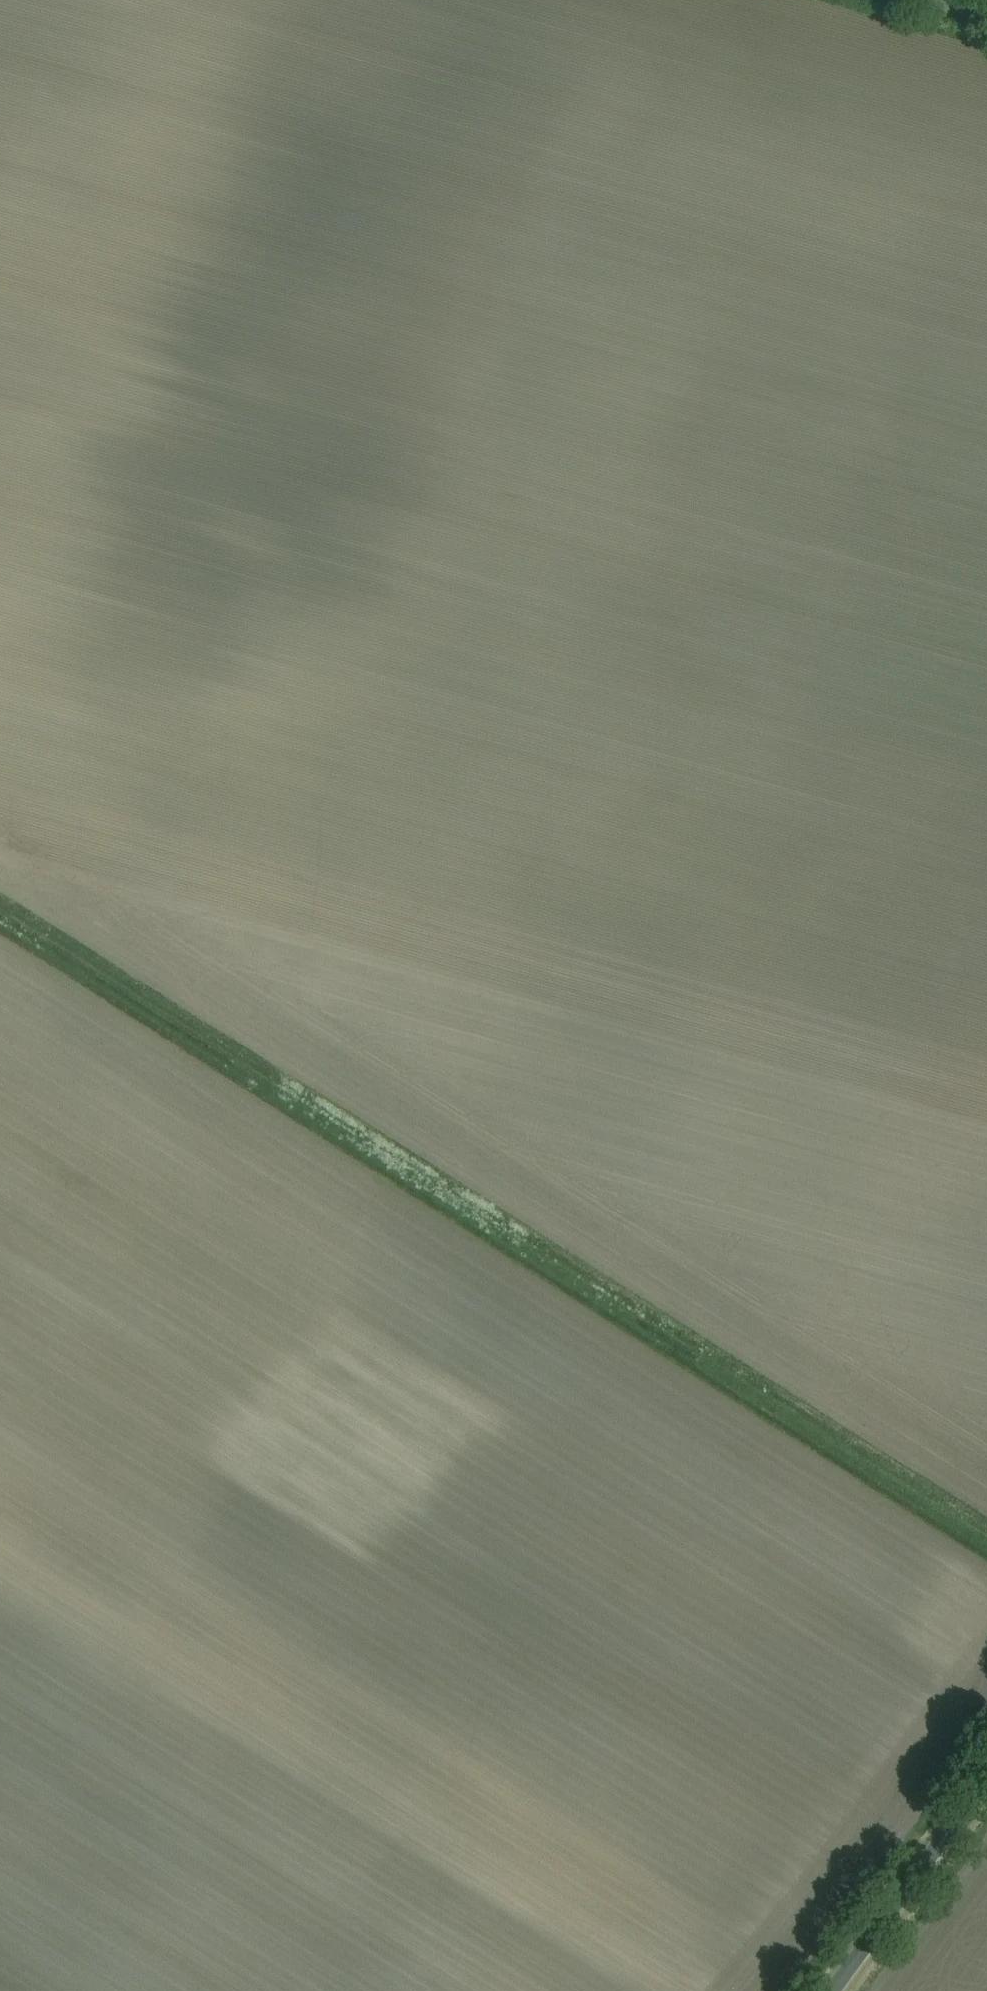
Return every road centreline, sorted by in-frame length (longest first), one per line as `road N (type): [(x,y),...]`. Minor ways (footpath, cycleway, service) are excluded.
road 1 (tertiary): [(839,1990),(986,1790)]

